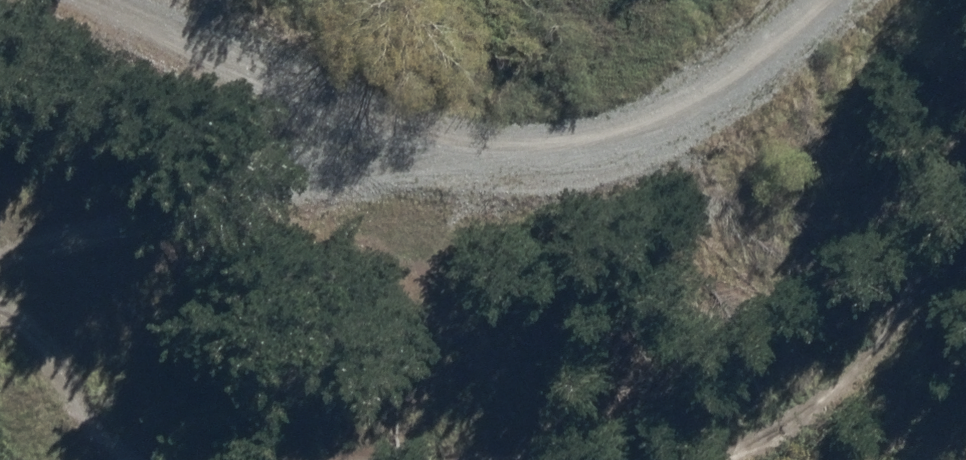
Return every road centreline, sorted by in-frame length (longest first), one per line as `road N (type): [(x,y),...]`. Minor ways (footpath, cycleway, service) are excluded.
road 1 (track): [(124,0),(453,156),(579,147),(705,89),(795,0)]
road 2 (track): [(965,8),(926,4),(857,137),(855,278),(769,383),(635,459)]
road 3 (track): [(88,459),(0,365)]

